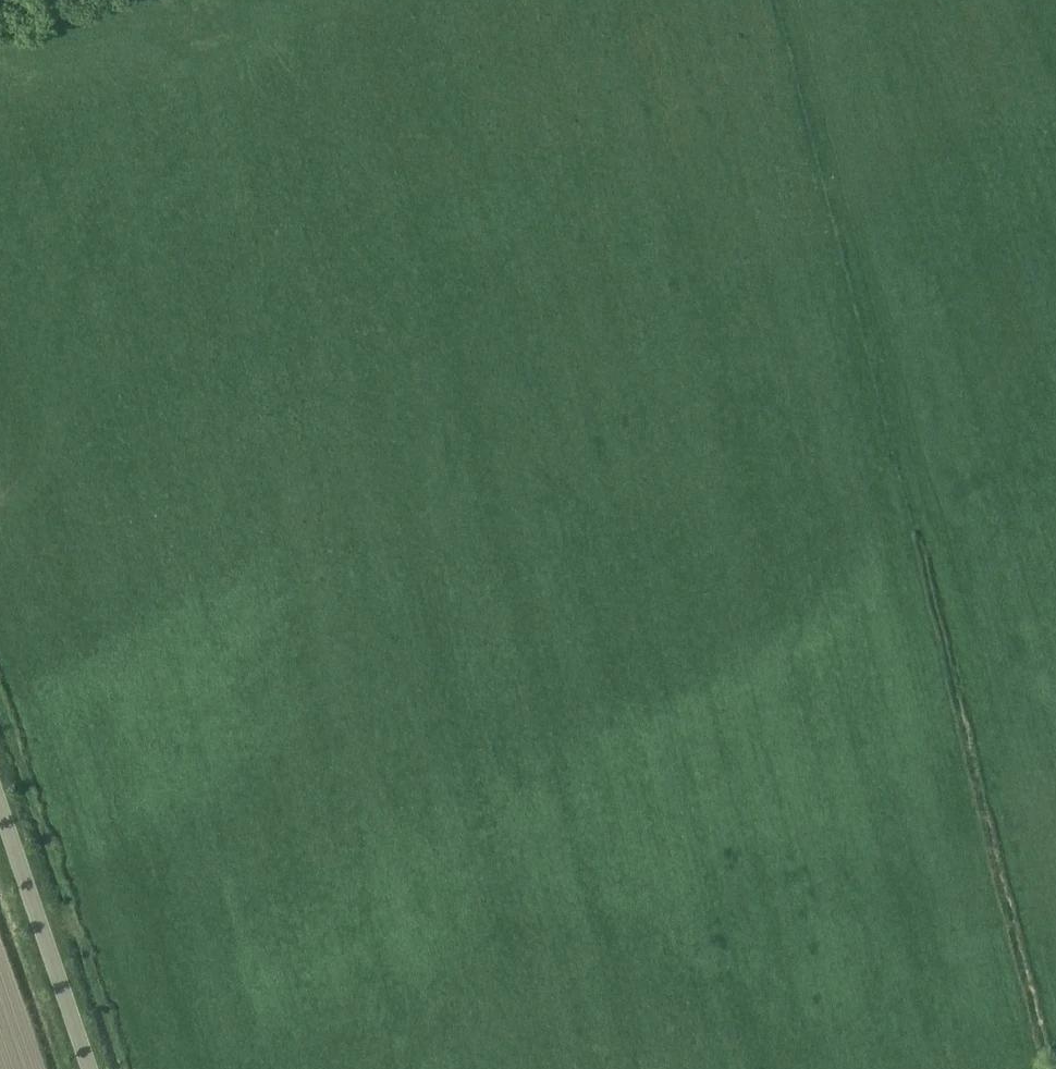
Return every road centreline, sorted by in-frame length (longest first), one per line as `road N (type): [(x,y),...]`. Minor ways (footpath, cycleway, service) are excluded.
road 1 (unclassified): [(90,1068),(0,804)]

